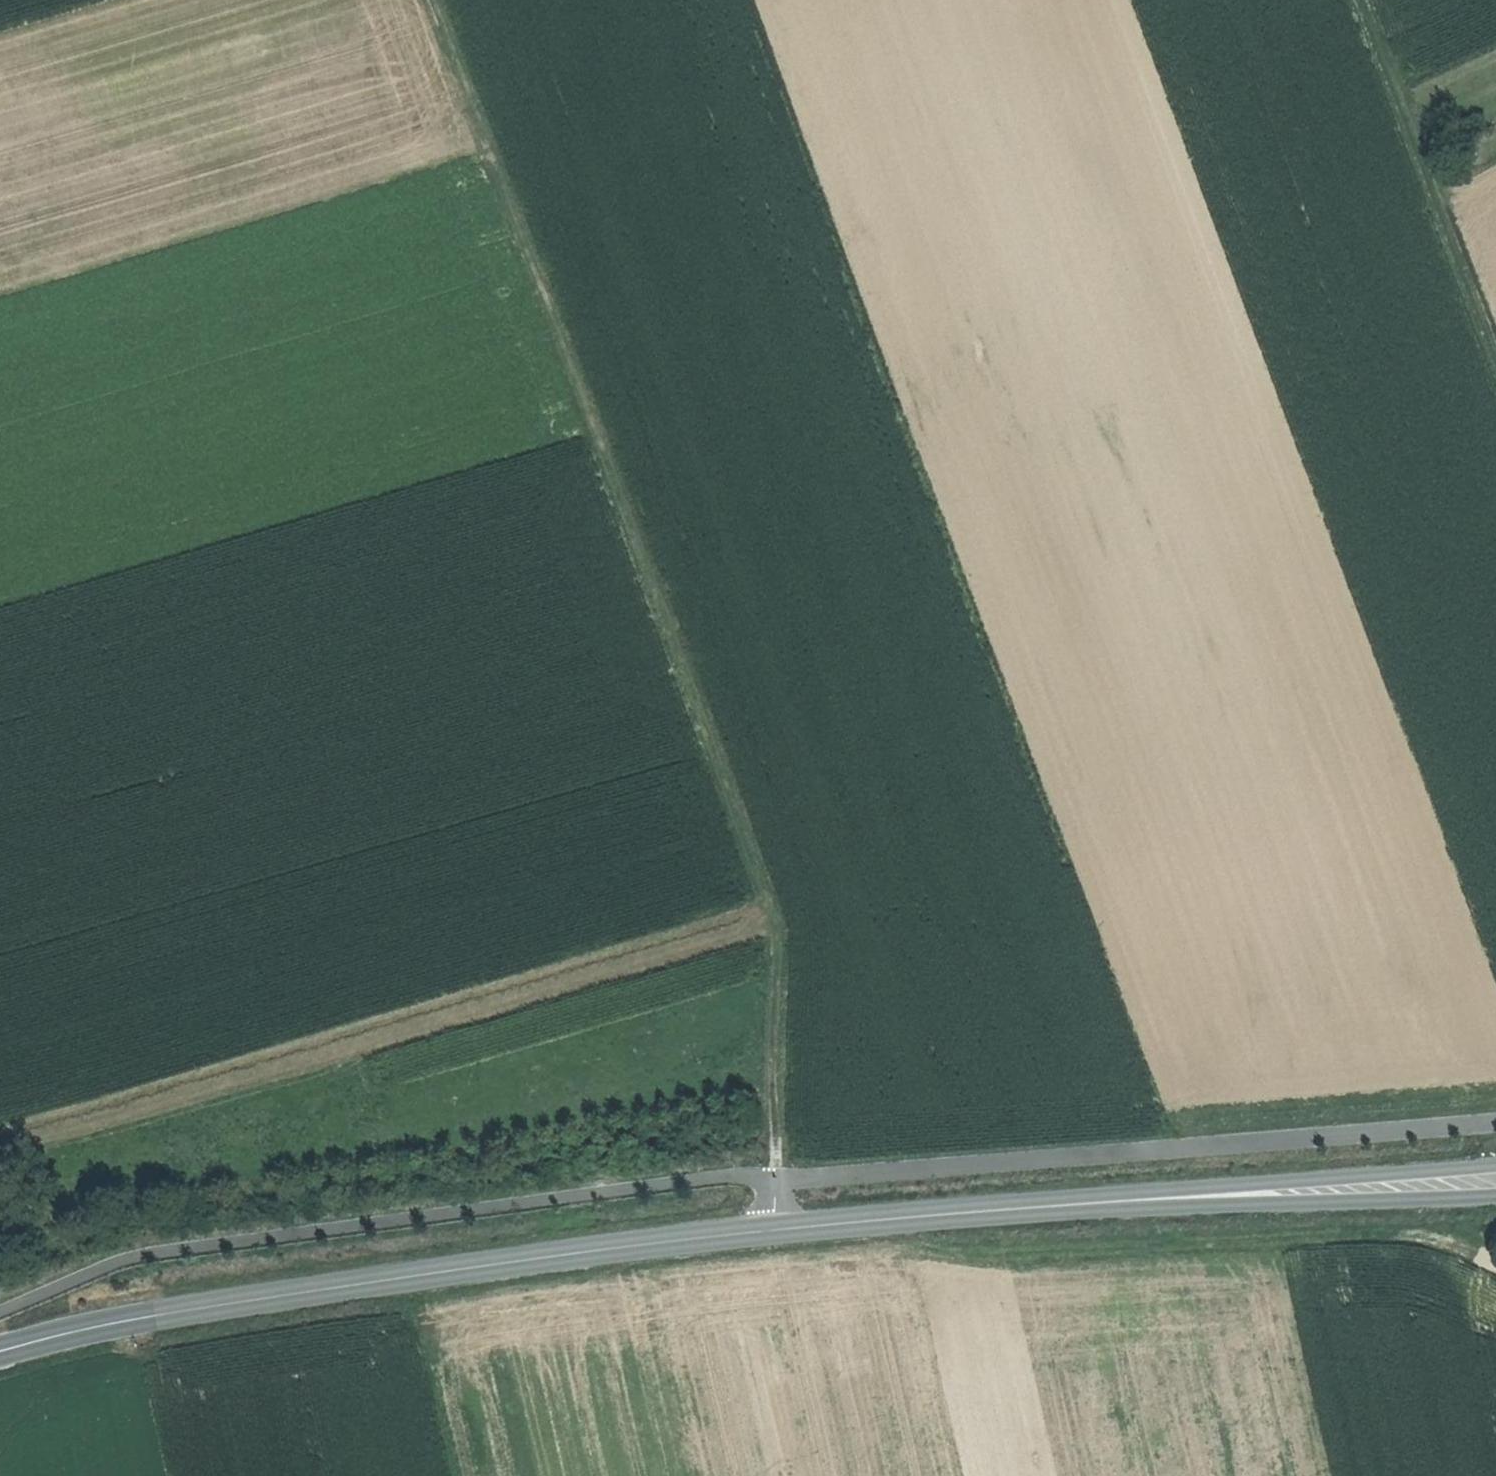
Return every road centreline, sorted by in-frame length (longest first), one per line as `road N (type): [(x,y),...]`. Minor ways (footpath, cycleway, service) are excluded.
road 1 (secondary): [(1495,1178),(638,1243),(151,1315),(0,1351)]
road 2 (track): [(434,0),(781,926),(772,1048),(775,1230)]
road 3 (track): [(1495,342),(1361,0)]

